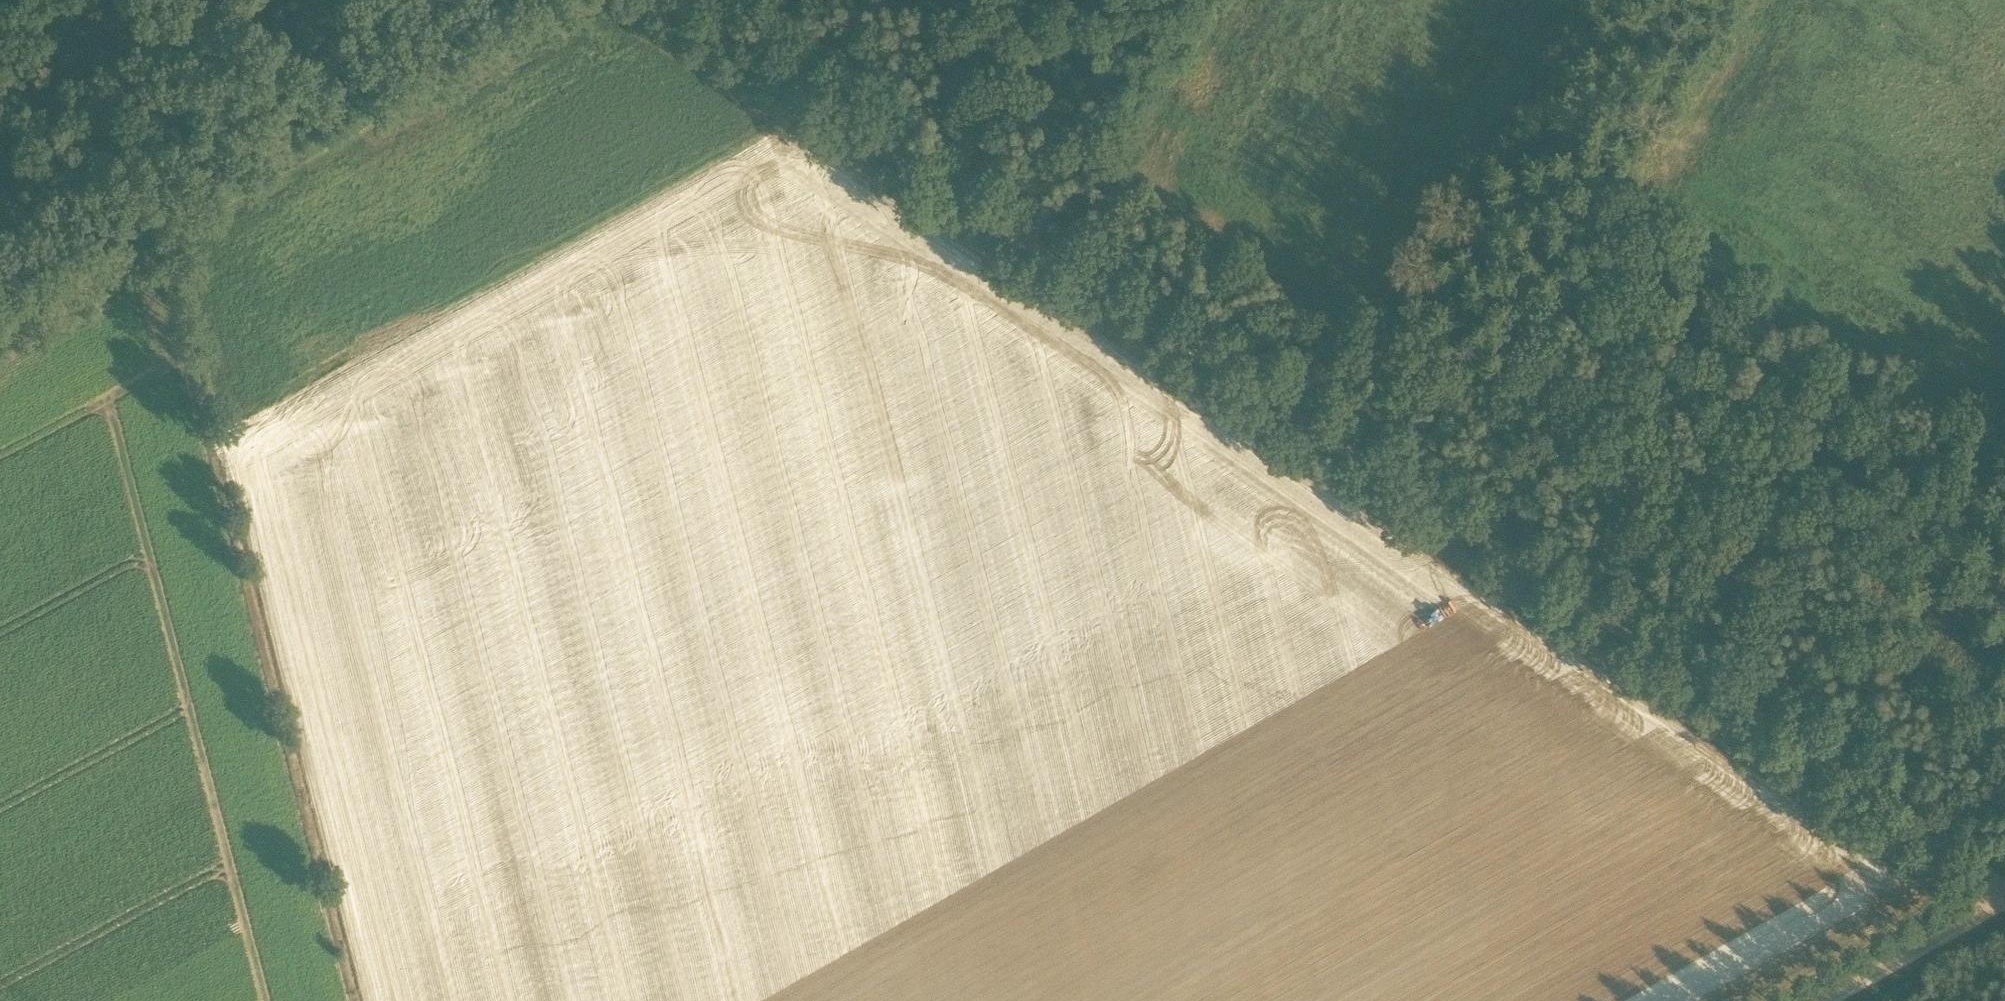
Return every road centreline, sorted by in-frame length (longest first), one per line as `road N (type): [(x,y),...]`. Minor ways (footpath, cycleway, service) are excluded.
road 1 (track): [(655,0),(2004,889)]
road 2 (track): [(1825,1000),(2004,900)]
road 3 (track): [(849,9),(987,98)]

